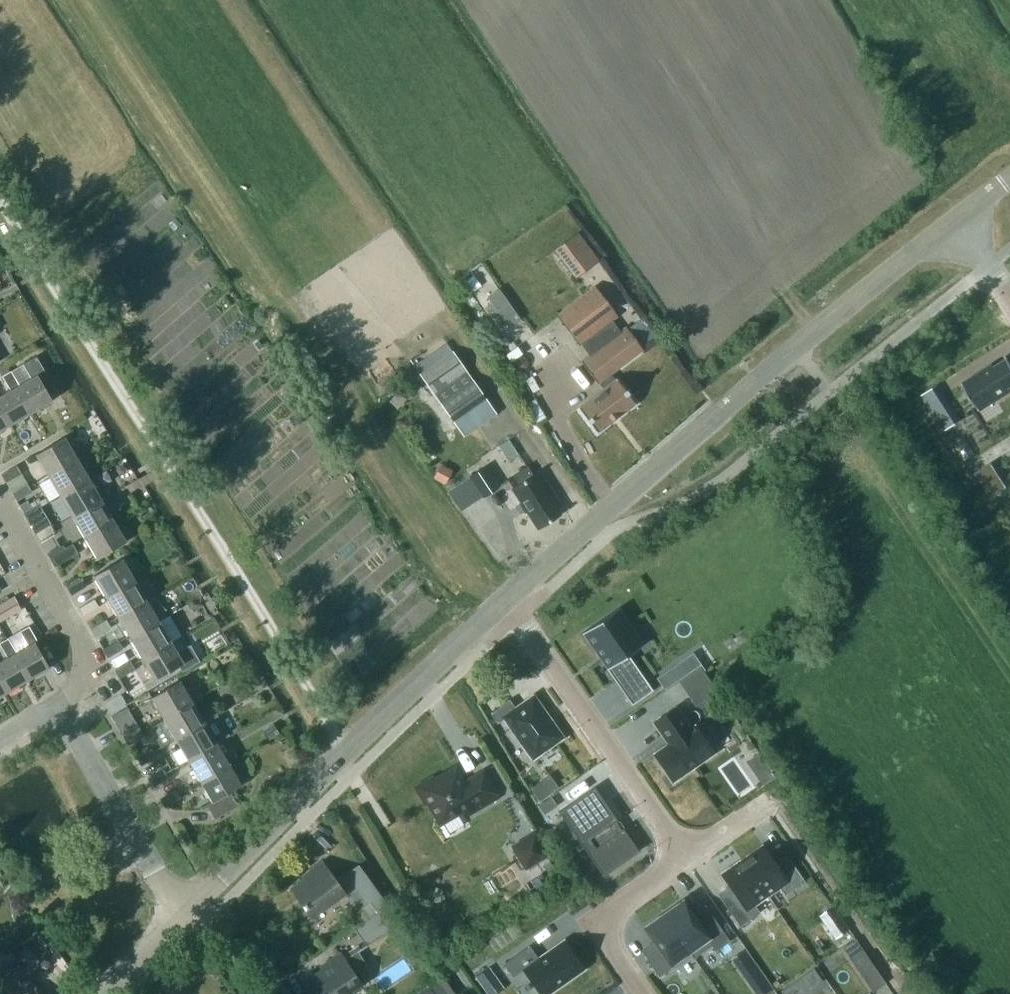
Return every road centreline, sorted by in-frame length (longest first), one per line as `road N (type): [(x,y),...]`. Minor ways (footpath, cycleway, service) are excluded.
road 1 (track): [(349,749),(0,198)]
road 2 (unclassified): [(508,598),(731,401),(958,217)]
road 3 (unclassified): [(185,917),(508,598)]
road 4 (residential): [(508,598),(686,861)]
road 5 (residential): [(58,717),(86,648),(0,504)]
road 6 (residential): [(185,917),(58,717)]
road 7 (residential): [(686,861),(613,905),(606,936),(647,993)]

